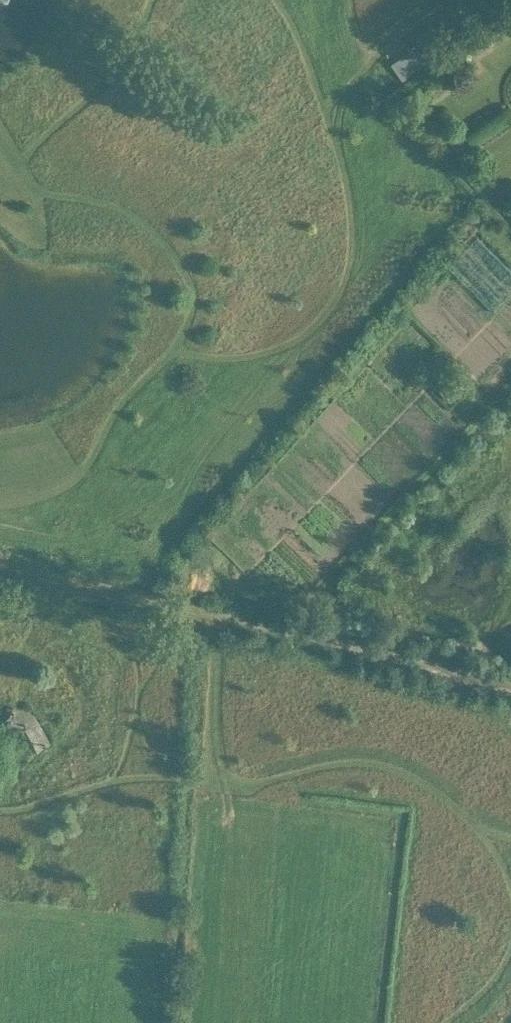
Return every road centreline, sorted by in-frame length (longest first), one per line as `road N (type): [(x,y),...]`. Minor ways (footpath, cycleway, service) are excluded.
road 1 (track): [(0,567),(510,686)]

